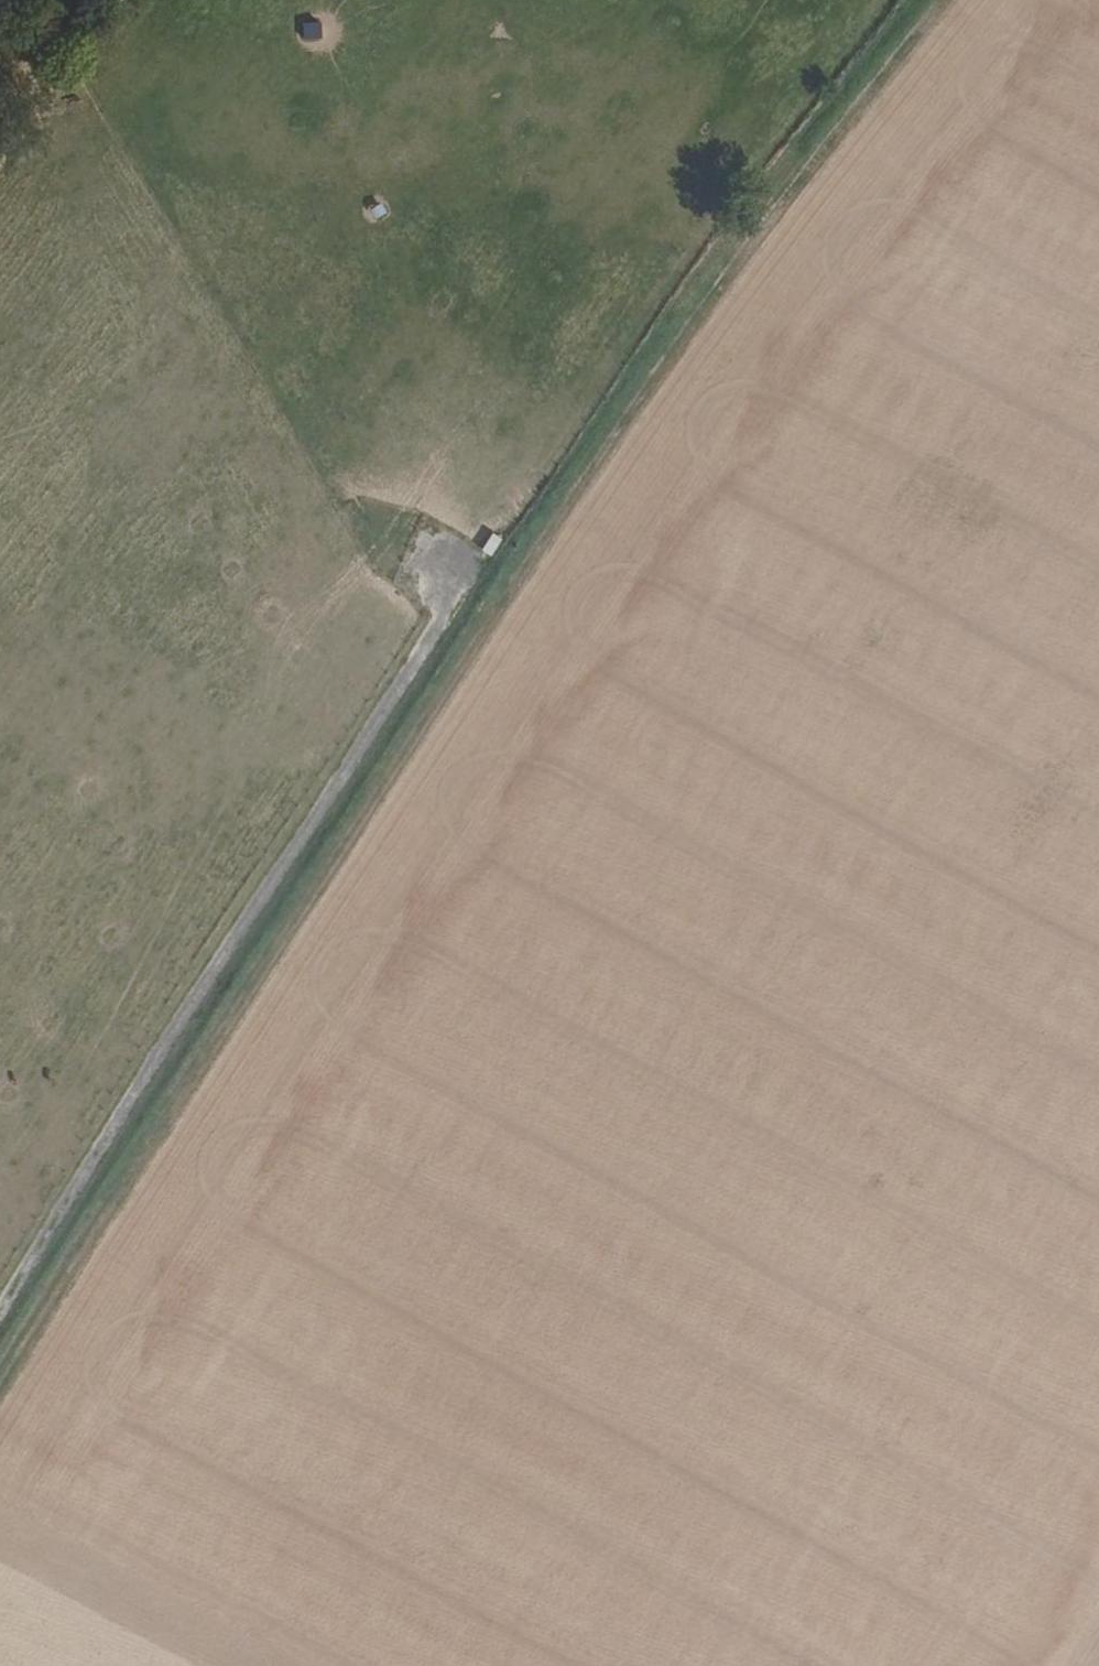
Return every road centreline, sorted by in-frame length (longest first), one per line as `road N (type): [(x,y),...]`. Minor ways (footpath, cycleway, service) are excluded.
road 1 (track): [(0,1312),(450,603)]

